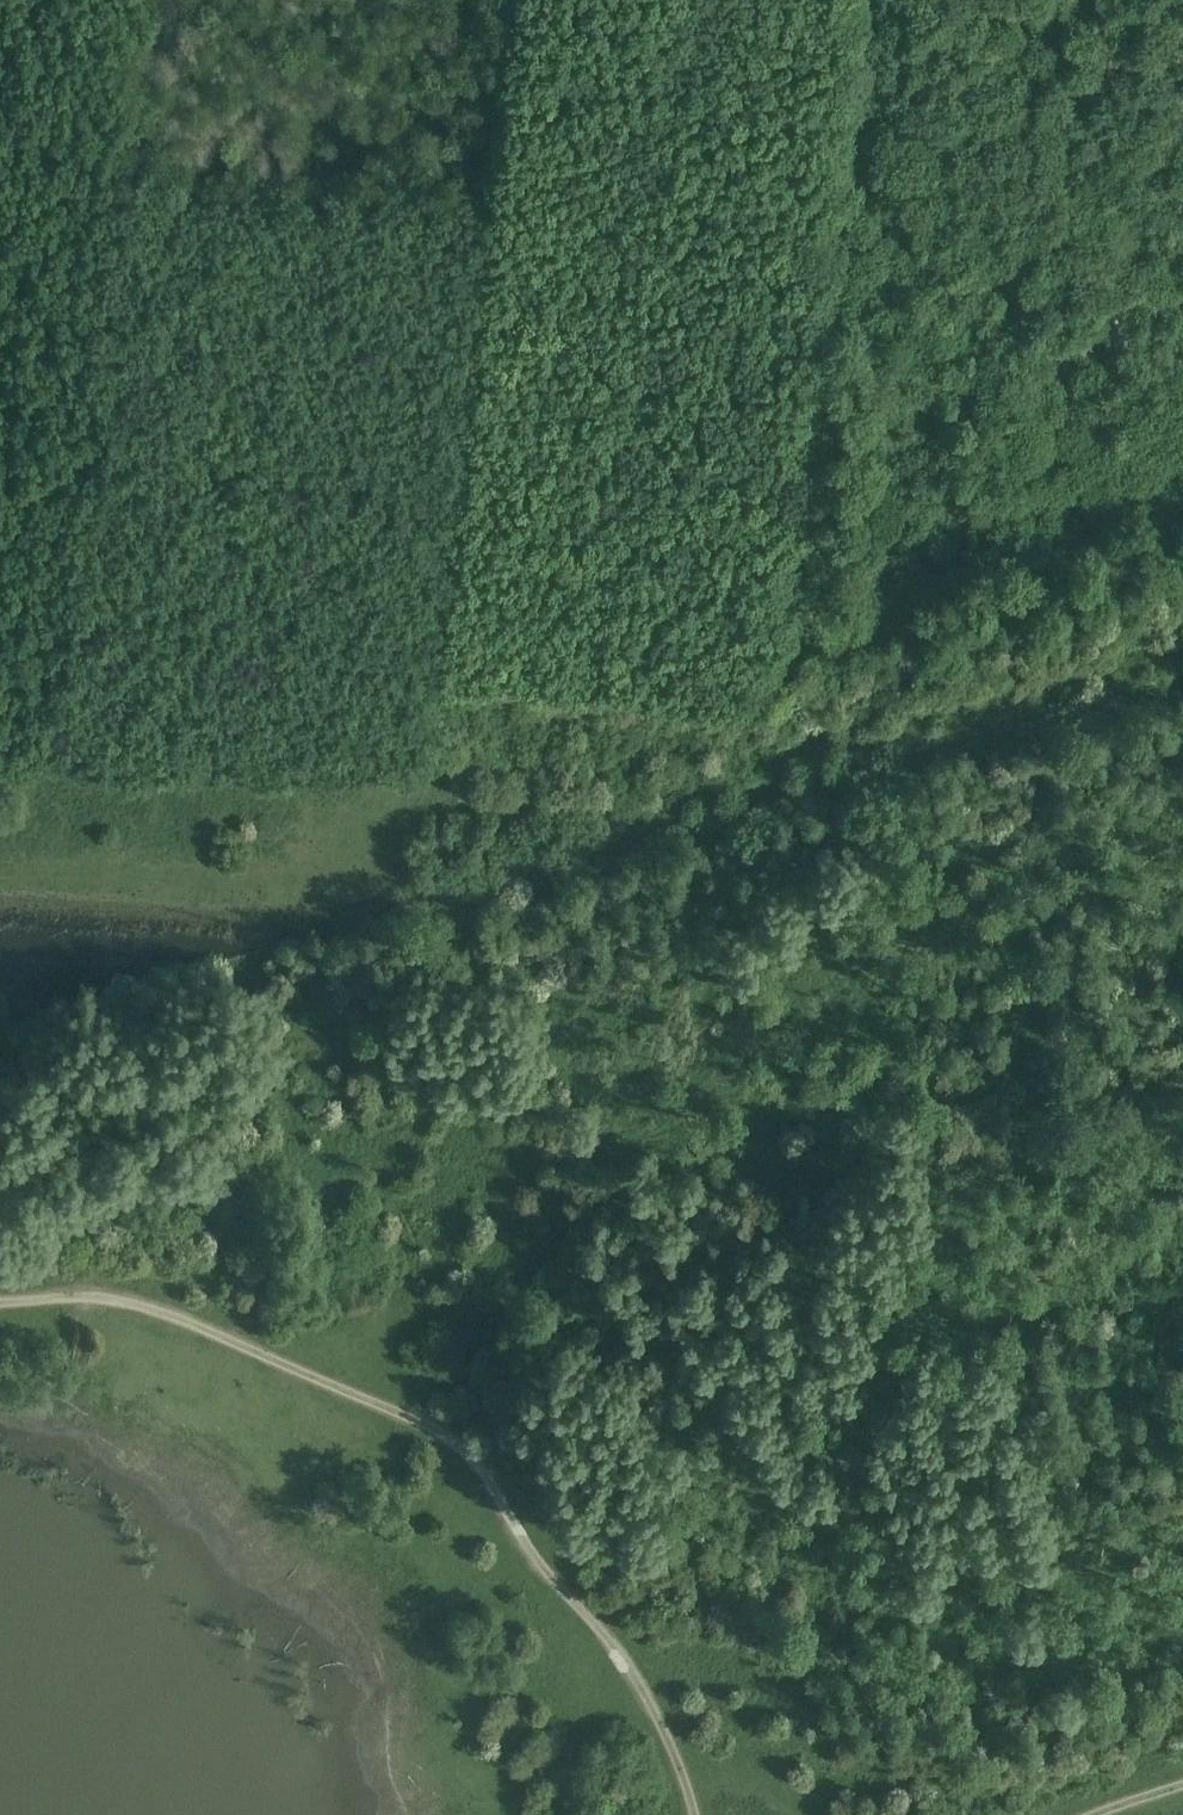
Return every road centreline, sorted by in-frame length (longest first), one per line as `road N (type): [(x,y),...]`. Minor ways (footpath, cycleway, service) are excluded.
road 1 (track): [(694,1814),(640,1682),(529,1556),(482,1466),(417,1420),(187,1315),(92,1296),(0,1297)]

